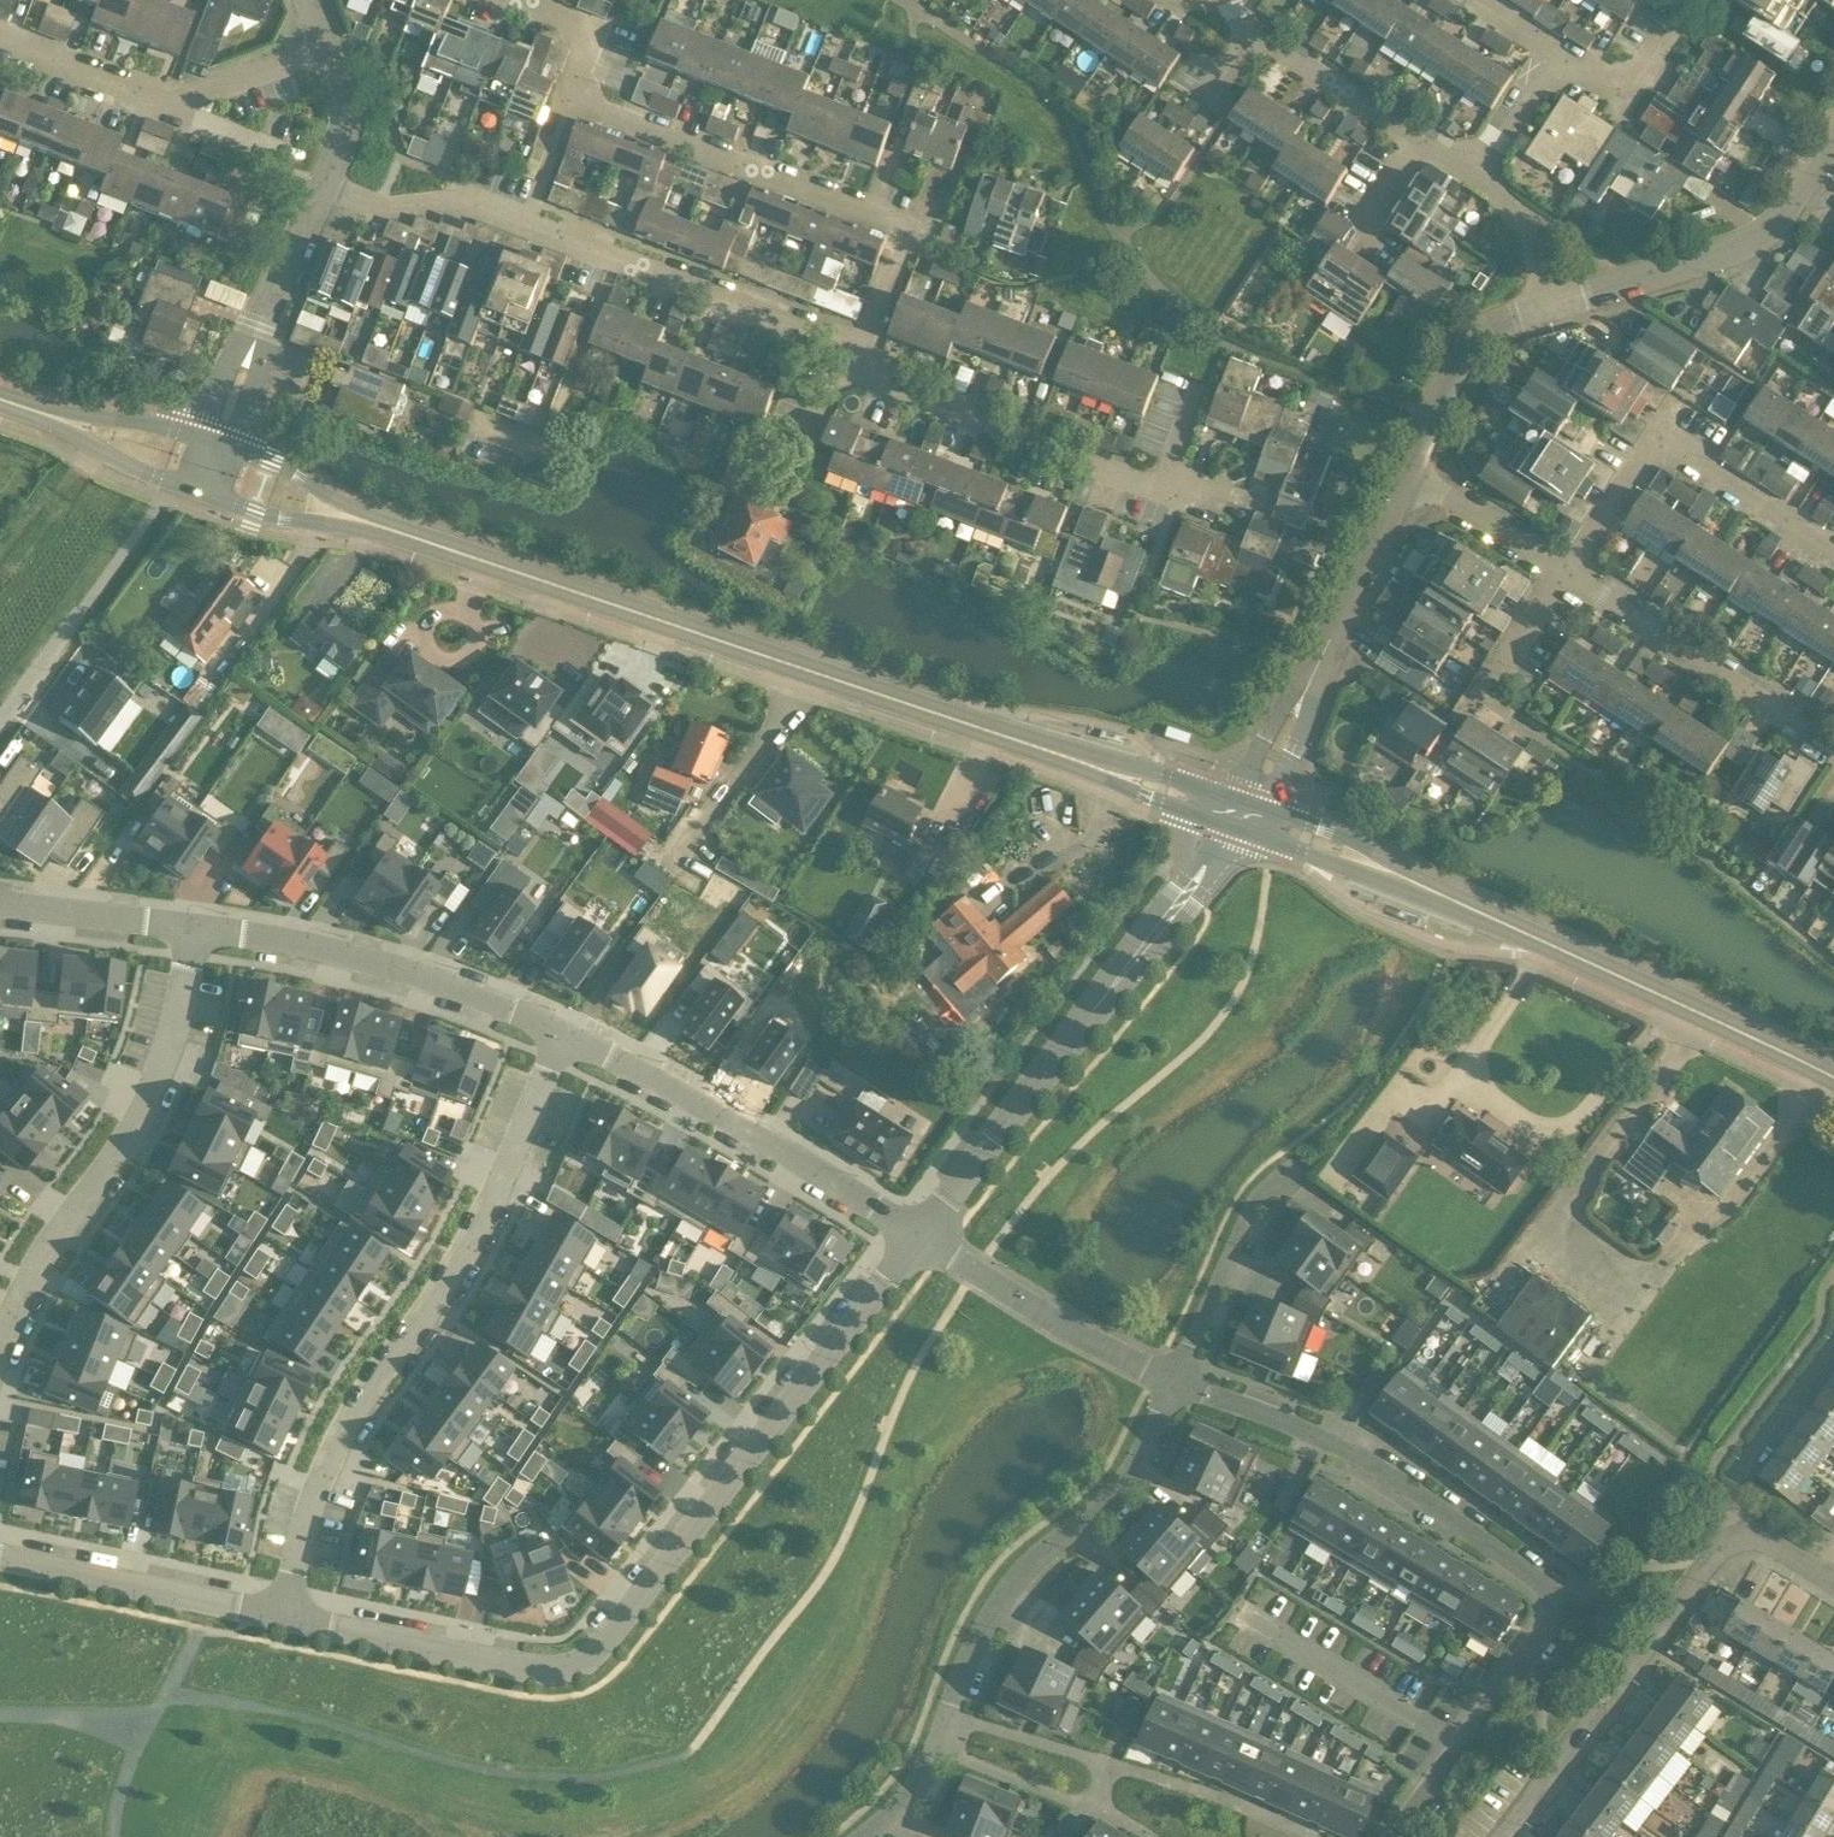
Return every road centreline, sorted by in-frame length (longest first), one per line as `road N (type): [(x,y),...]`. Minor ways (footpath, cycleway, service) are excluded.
road 1 (tertiary): [(1250,818),(386,528)]
road 2 (residential): [(918,1234),(602,1645),(578,1665),(541,1671),(282,1616)]
road 3 (residential): [(1174,1381),(1388,1478),(1564,1602),(1392,1836)]
road 4 (residential): [(559,1032),(450,1279),(373,1379),(317,1486),(282,1616)]
road 5 (tertiary): [(1833,1077),(1385,869),(1250,818)]
road 6 (residential): [(867,356),(910,246),(902,224),(622,117),(591,96),(590,48),(575,22),(533,0)]
road 7 (residential): [(867,356),(467,200),(386,210),(325,186)]
road 8 (residential): [(870,1836),(927,1780),(991,1612),(1021,1573),(1129,1484),(1174,1381)]
road 9 (residential): [(1250,818),(918,1234)]
road 10 (residential): [(198,925),(161,1065),(0,1339)]
road 11 (residential): [(559,1032),(693,1100),(918,1234)]
road 12 (residential): [(1250,818),(1403,465)]
road 13 (residential): [(1502,1836),(1626,1666),(1651,1650),(1700,1574),(1738,1543)]
road 14 (residential): [(198,925),(362,956),(559,1032)]
road 15 (residential): [(1833,547),(1664,440),(1573,577)]
road 16 (residential): [(0,46),(169,107),(330,50)]
road 17 (residential): [(1547,312),(1724,255),(1780,223),(1833,141)]
road 18 (residential): [(1161,493),(861,377),(867,356)]
road 19 (residential): [(1833,750),(1573,577)]
road 20 (residential): [(918,1234),(1059,1324),(1174,1381)]
road 21 (residential): [(282,1616),(0,1559)]
road 22 (residential): [(216,446),(325,186)]
road 23 (residential): [(1174,1381),(1254,1201),(1290,1171)]
road 24 (residential): [(1422,141),(1253,33),(1241,7)]
road 25 (residential): [(1738,1543),(1730,1503),(1740,1477),(1833,1352)]
road 26 (residential): [(1403,465),(1480,333),(1547,312)]
road 27 (residential): [(1573,577),(1403,465)]
road 28 (residential): [(0,904),(198,925)]
road 29 (tertiary): [(200,494),(270,519),(386,528)]
road 30 (tertiary): [(386,528),(299,476),(216,446)]
road 31 (residential): [(1551,53),(1613,89),(1644,66),(1686,0)]
road 32 (tertiary): [(216,446),(133,420),(39,417)]
road 33 (tertiary): [(39,417),(103,461),(200,494)]
road 34 (residential): [(1547,312),(1529,224),(1476,172)]
road 35 (residential): [(1475,693),(1573,577)]
road 36 (residential): [(87,605),(0,725)]
road 37 (residential): [(325,186),(345,138),(348,96),(330,50)]
road 38 (residential): [(1476,172),(1551,53)]

